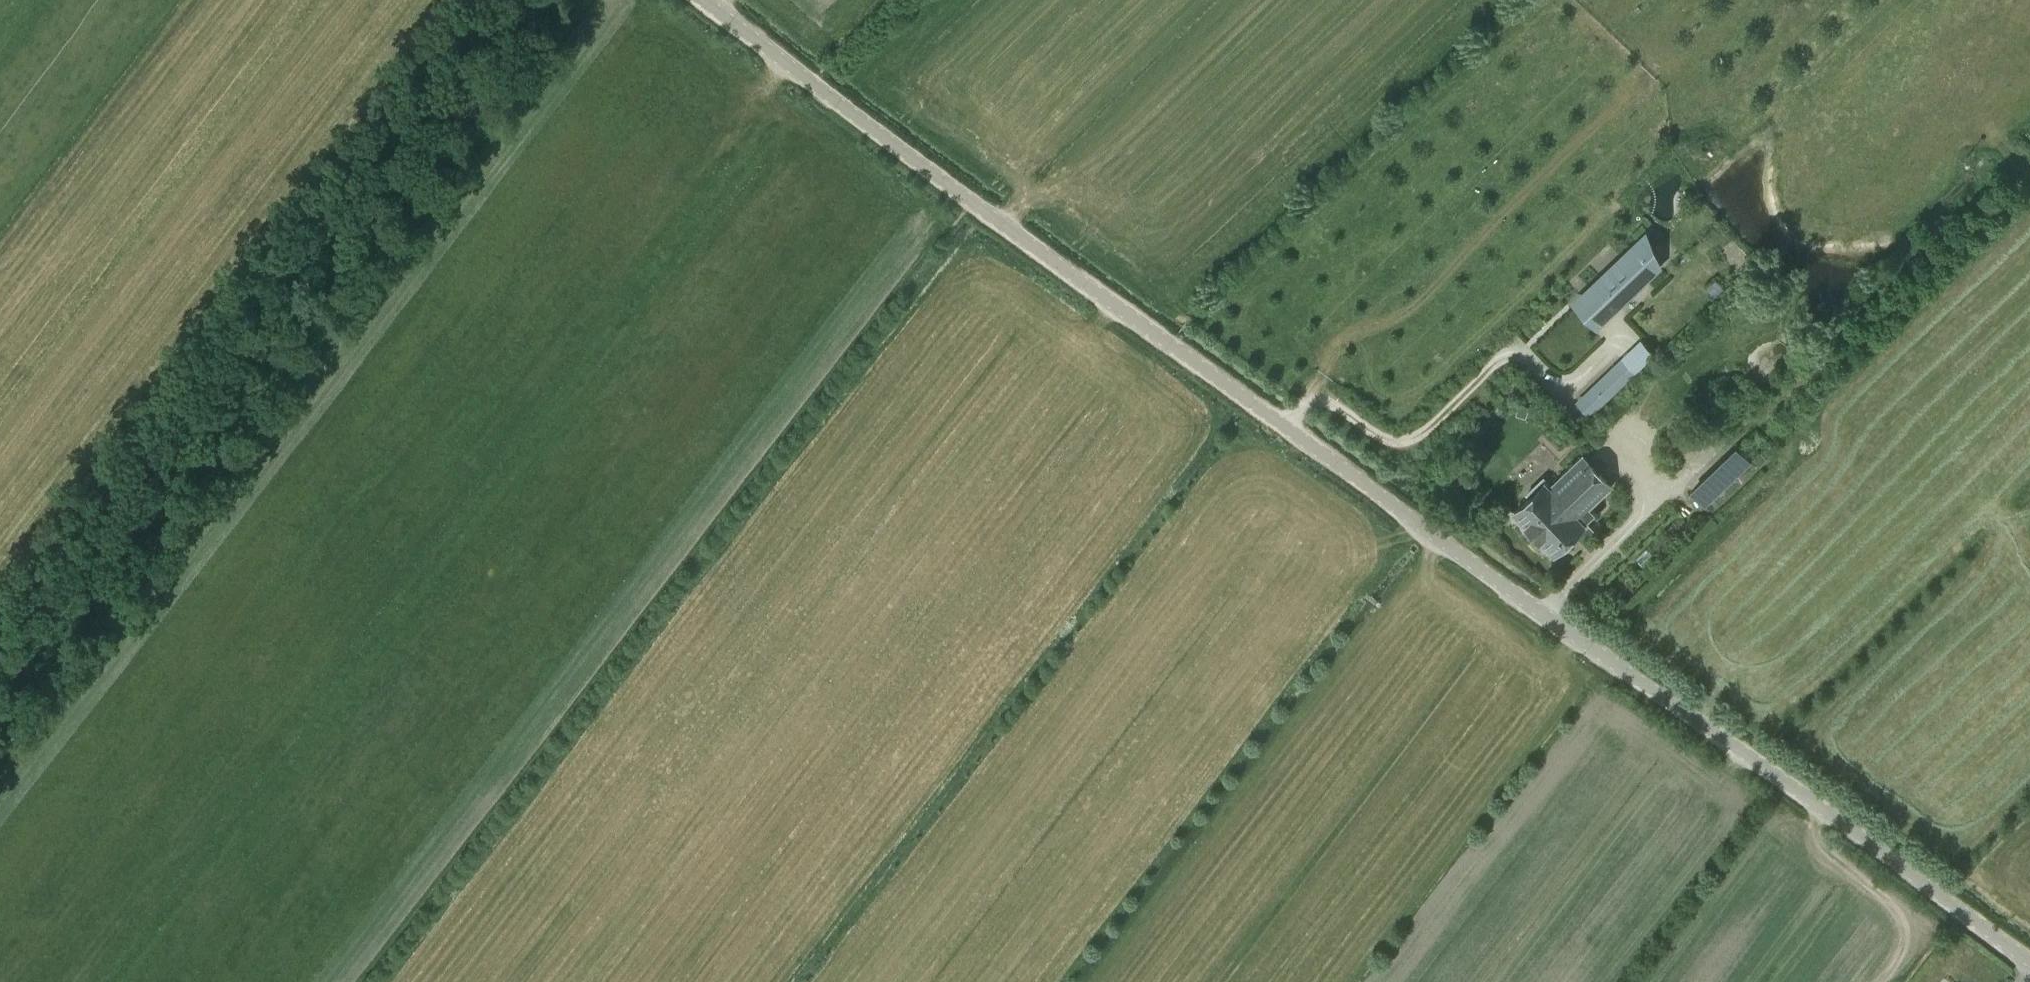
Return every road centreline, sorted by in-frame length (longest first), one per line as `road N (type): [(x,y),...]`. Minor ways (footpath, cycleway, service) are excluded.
road 1 (unclassified): [(2029,963),(699,0)]

